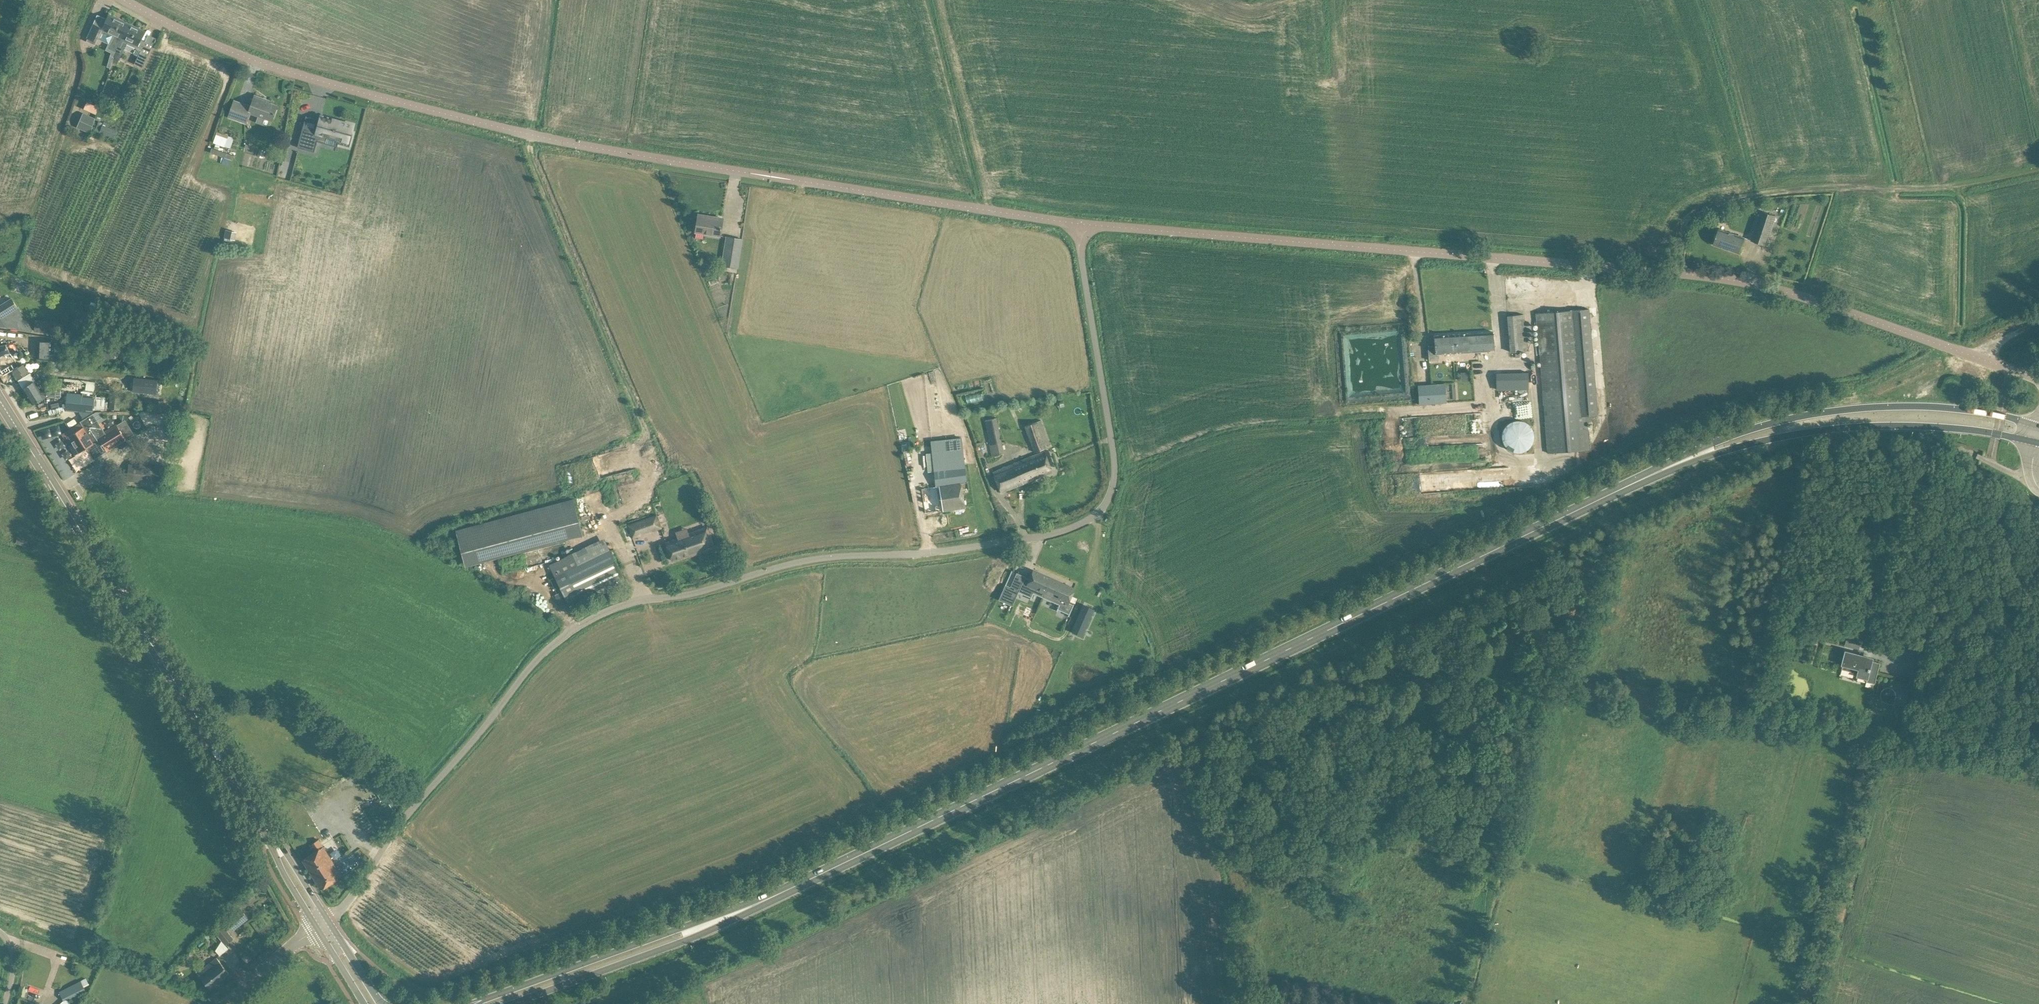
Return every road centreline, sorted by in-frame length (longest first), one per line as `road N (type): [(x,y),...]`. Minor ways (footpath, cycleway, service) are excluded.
road 1 (unclassified): [(327,921),(538,659),(587,621),(799,562),(1034,537),(1093,516),(1111,491),(1115,464),(1079,223)]
road 2 (secondary): [(761,902),(1694,456)]
road 3 (unclassified): [(1079,223),(525,133),(260,62),(125,0)]
road 4 (unclassified): [(2038,379),(1745,282),(1079,223)]
road 5 (secondary): [(277,846),(0,401)]
road 6 (track): [(1677,273),(1682,223),(1717,204),(1795,189),(1964,185),(2038,169)]
road 7 (track): [(659,470),(525,133)]
road 8 (secondary): [(2038,434),(2017,419),(1973,410),(1858,408),(1751,429),(1694,456)]
road 9 (secondary): [(1694,456),(1865,426),(2038,434)]
road 10 (secondary): [(761,902),(469,1003)]
road 11 (secondary): [(513,1003),(761,902)]
road 12 (unclassified): [(225,1003),(318,927)]

